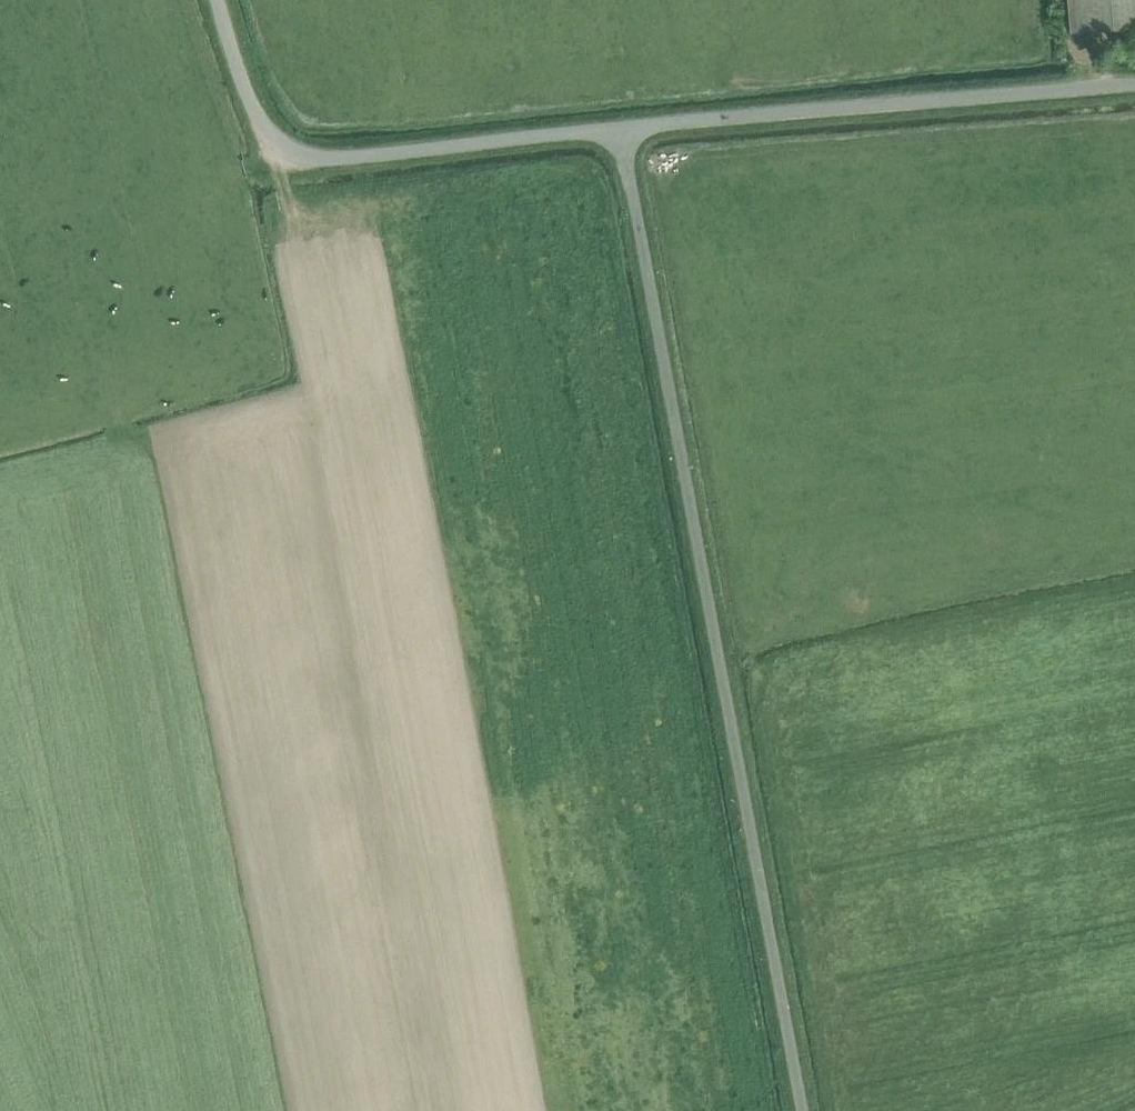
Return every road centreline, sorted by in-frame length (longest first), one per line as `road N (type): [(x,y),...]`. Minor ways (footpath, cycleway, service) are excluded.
road 1 (unclassified): [(620,133),(1134,85)]
road 2 (unclassified): [(620,133),(305,159),(270,140),(245,94),(218,0)]

